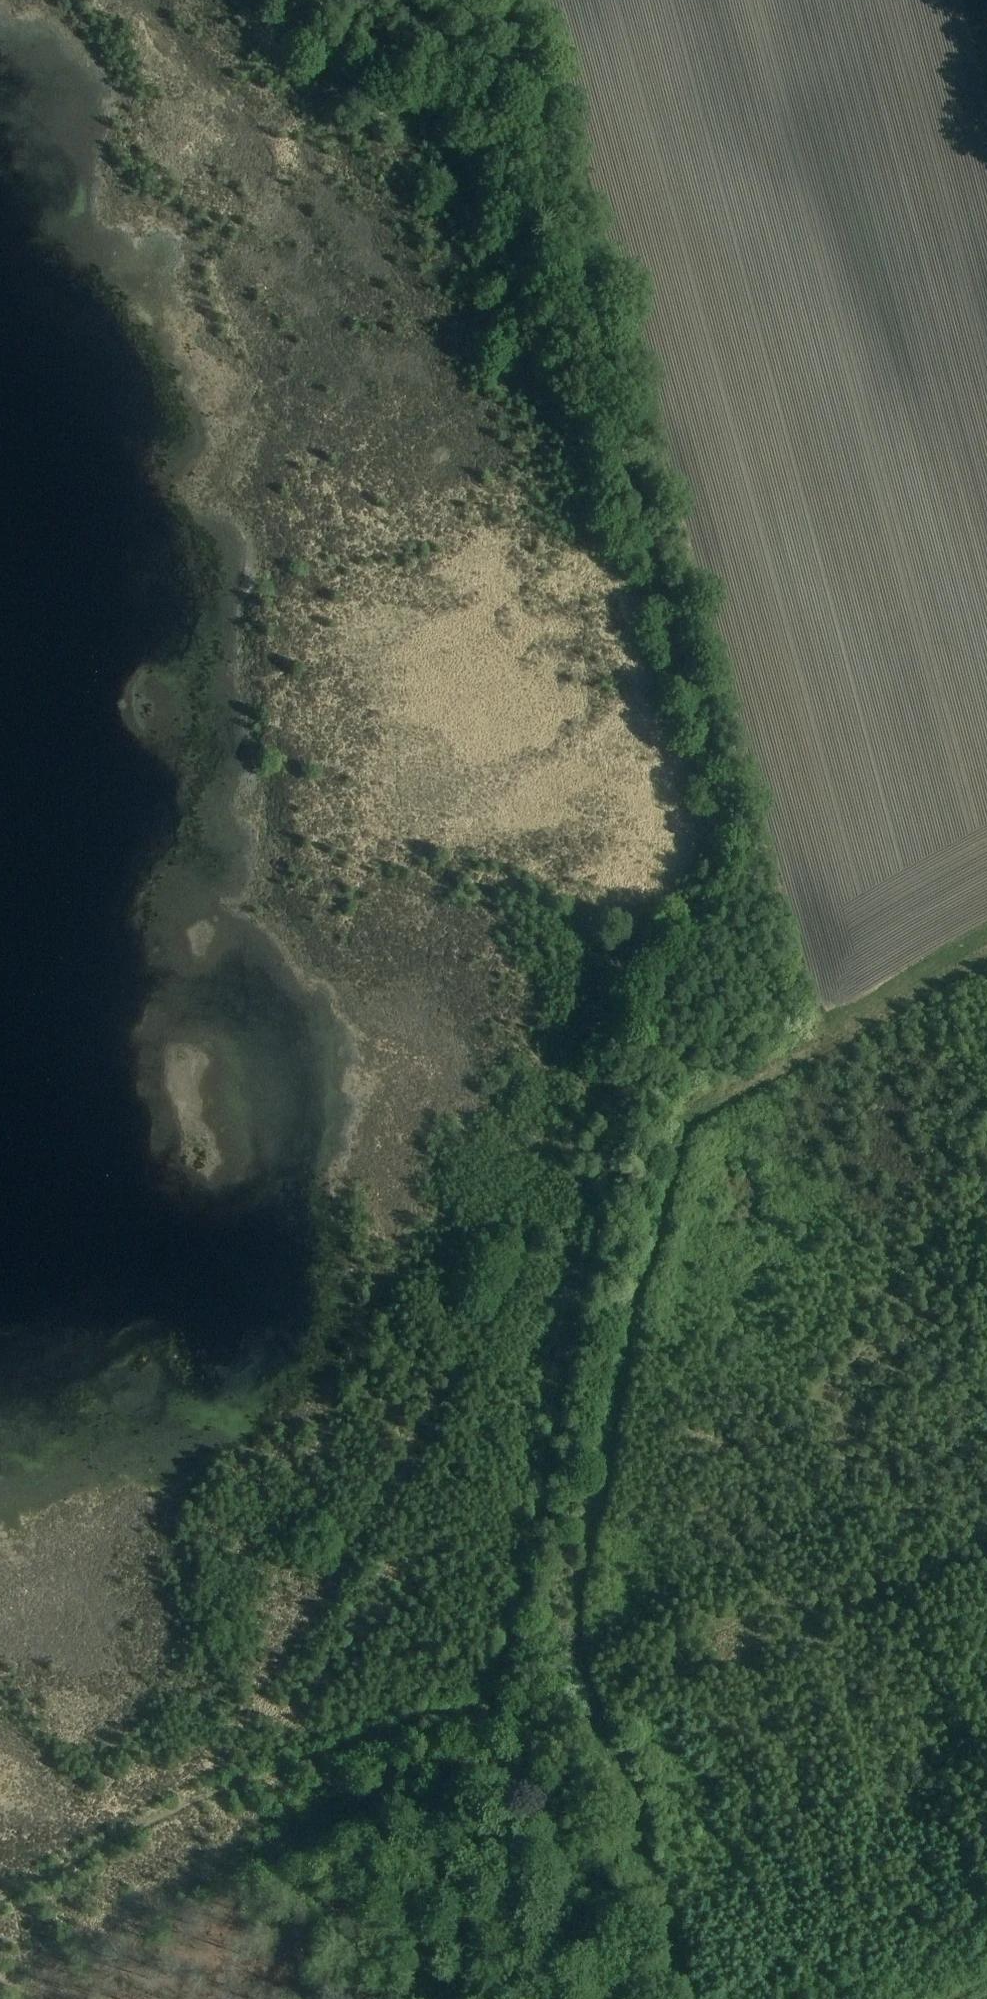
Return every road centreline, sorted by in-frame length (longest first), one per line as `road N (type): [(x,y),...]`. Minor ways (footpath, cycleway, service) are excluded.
road 1 (track): [(0,1909),(228,1789),(505,1694)]
road 2 (track): [(505,1694),(594,1998)]

